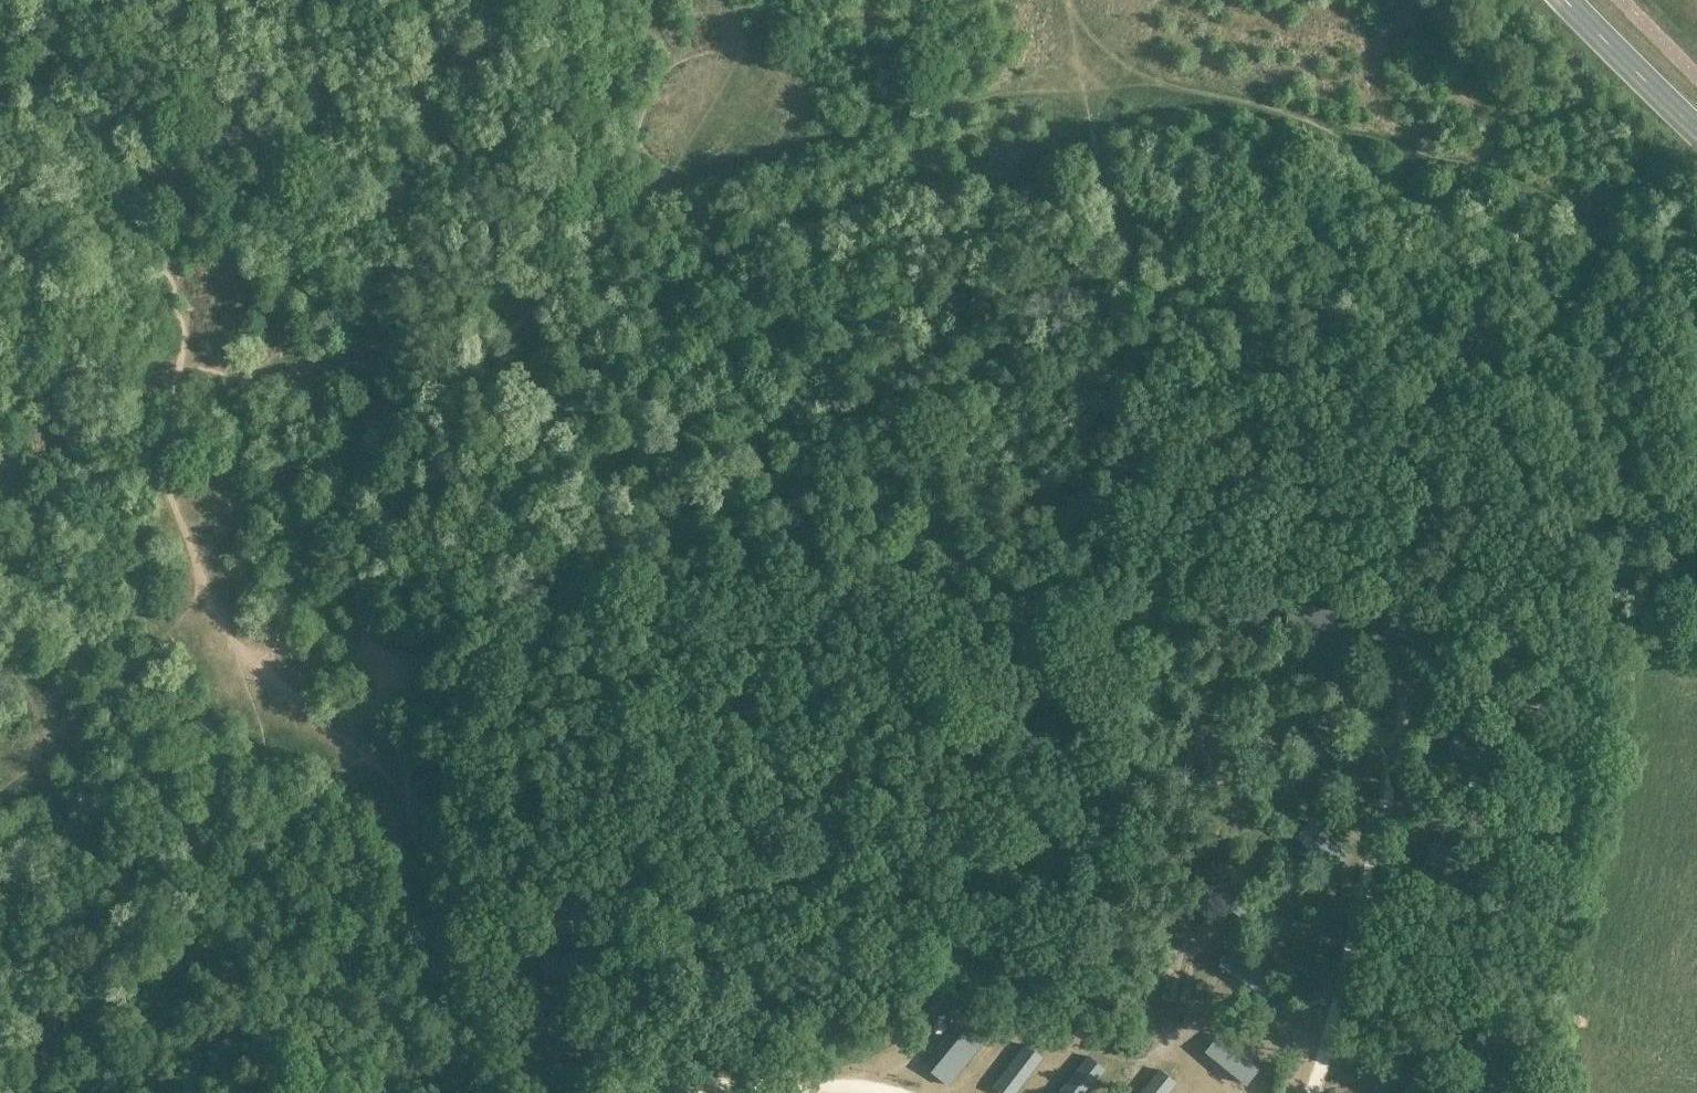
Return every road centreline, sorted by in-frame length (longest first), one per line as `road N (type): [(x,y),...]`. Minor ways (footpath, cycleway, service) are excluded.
road 1 (track): [(1309,1092),(1361,907),(1407,684)]
road 2 (track): [(893,1092),(702,1082),(626,1092)]
road 3 (secondary): [(1696,133),(1565,0)]

